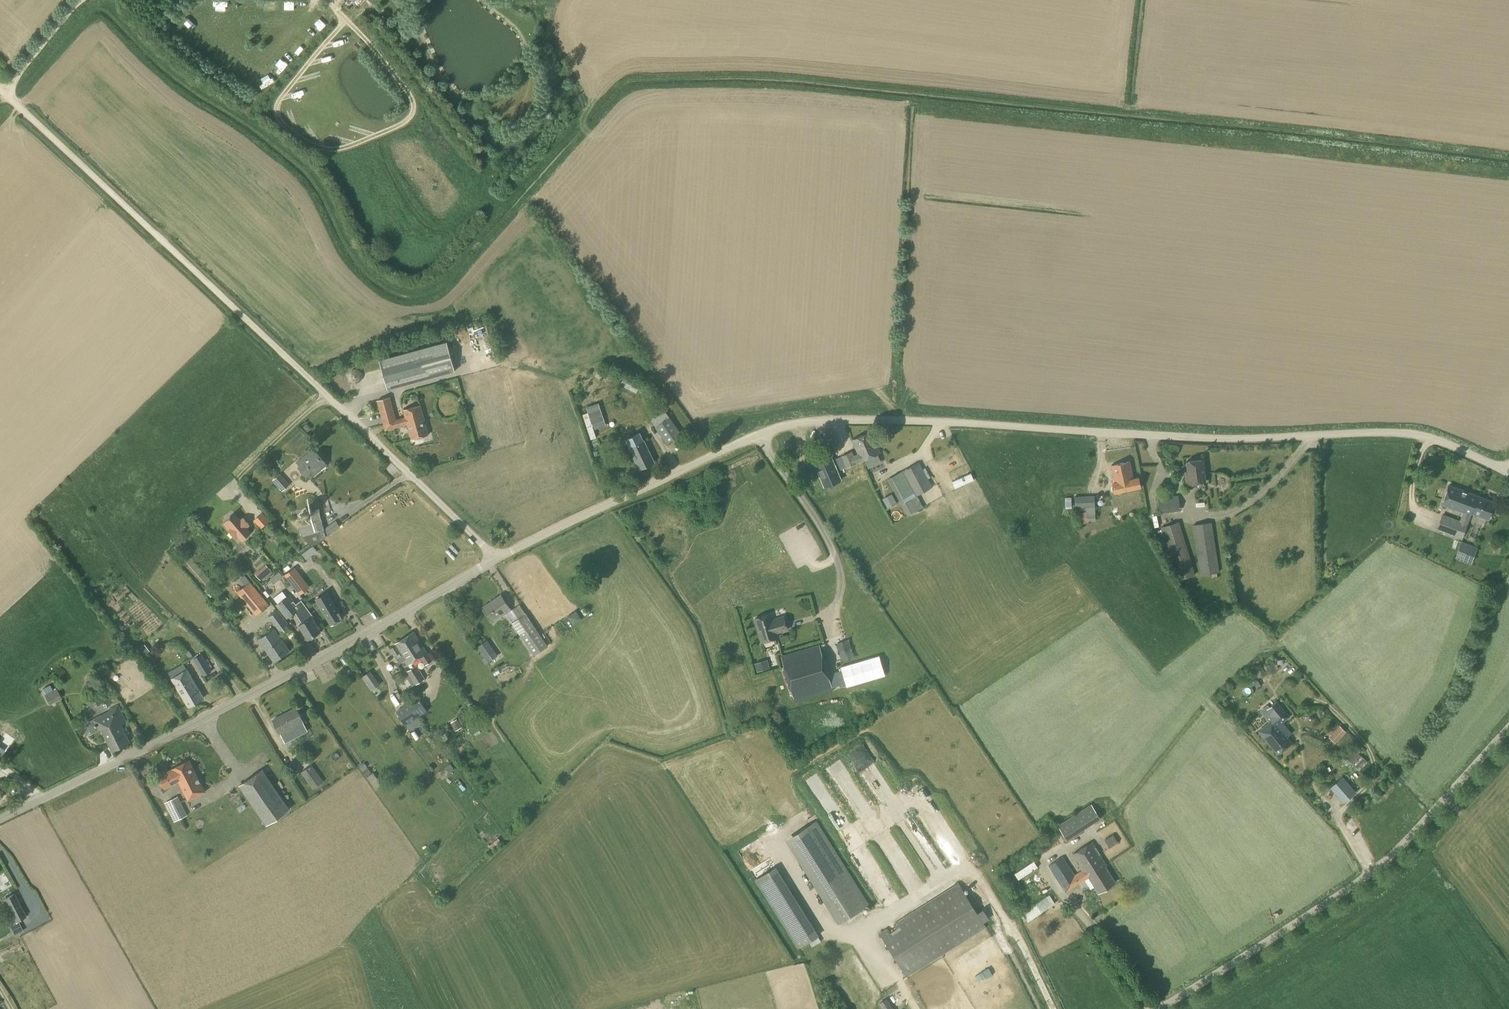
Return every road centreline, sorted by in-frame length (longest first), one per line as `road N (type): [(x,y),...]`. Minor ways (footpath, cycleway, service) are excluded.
road 1 (unclassified): [(497,559),(790,423),(950,423),(1215,442)]
road 2 (unclassified): [(497,559),(7,95)]
road 3 (unclassified): [(0,819),(303,668),(497,559)]
road 4 (unclassified): [(1163,1008),(1383,869),(1508,732)]
road 5 (unclassified): [(1508,473),(1415,435),(1215,442)]
road 6 (unclassified): [(7,95),(84,0)]

